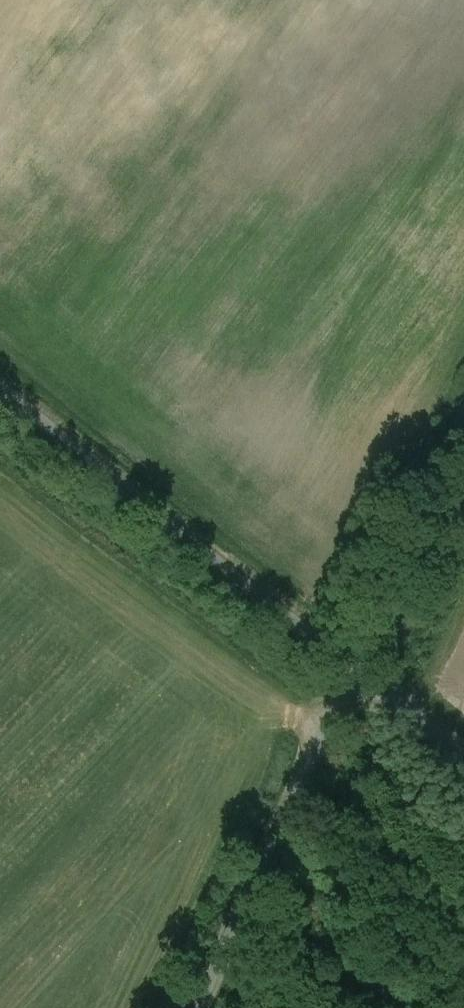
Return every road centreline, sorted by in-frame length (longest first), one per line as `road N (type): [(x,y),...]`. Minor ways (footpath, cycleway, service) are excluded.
road 1 (unclassified): [(0,388),(353,668)]
road 2 (unclassified): [(203,1007),(353,668)]
road 3 (unclassified): [(463,422),(353,668)]
road 4 (unclassified): [(353,668),(463,754)]

